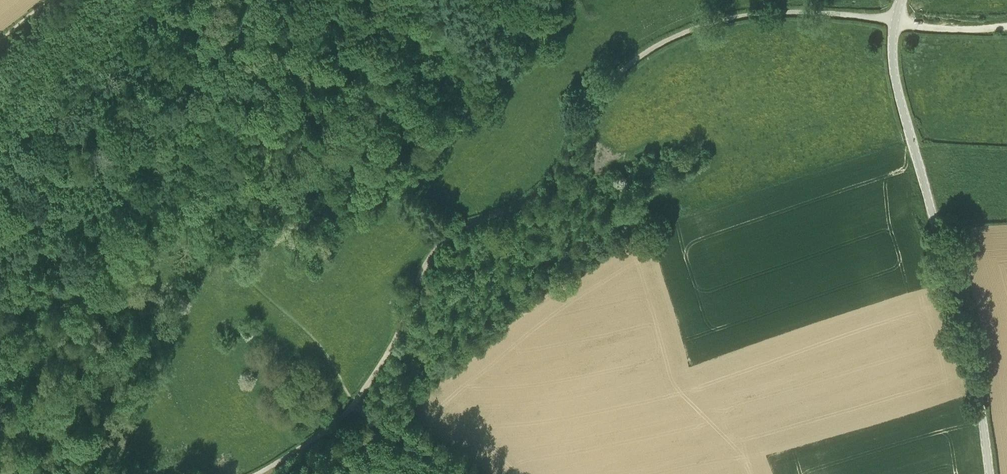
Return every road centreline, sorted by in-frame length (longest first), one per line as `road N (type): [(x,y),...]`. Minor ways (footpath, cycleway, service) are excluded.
road 1 (track): [(355,402),(391,349),(433,253),(543,188),(586,107),(643,54),(748,15),(896,20)]
road 2 (unclassified): [(990,473),(962,300),(896,80),(901,0)]
road 3 (track): [(257,473),(355,402)]

